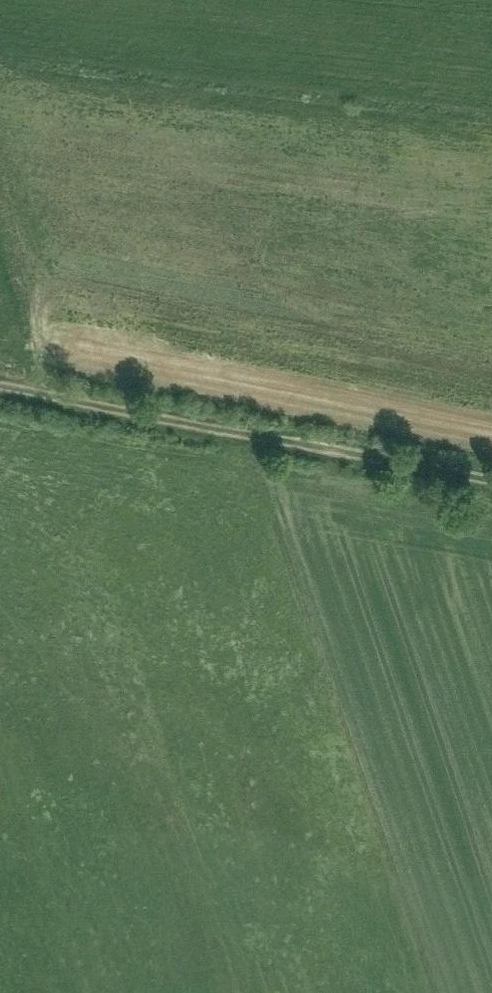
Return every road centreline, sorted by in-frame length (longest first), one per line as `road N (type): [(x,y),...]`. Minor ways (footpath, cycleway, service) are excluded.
road 1 (track): [(0,391),(491,486)]

